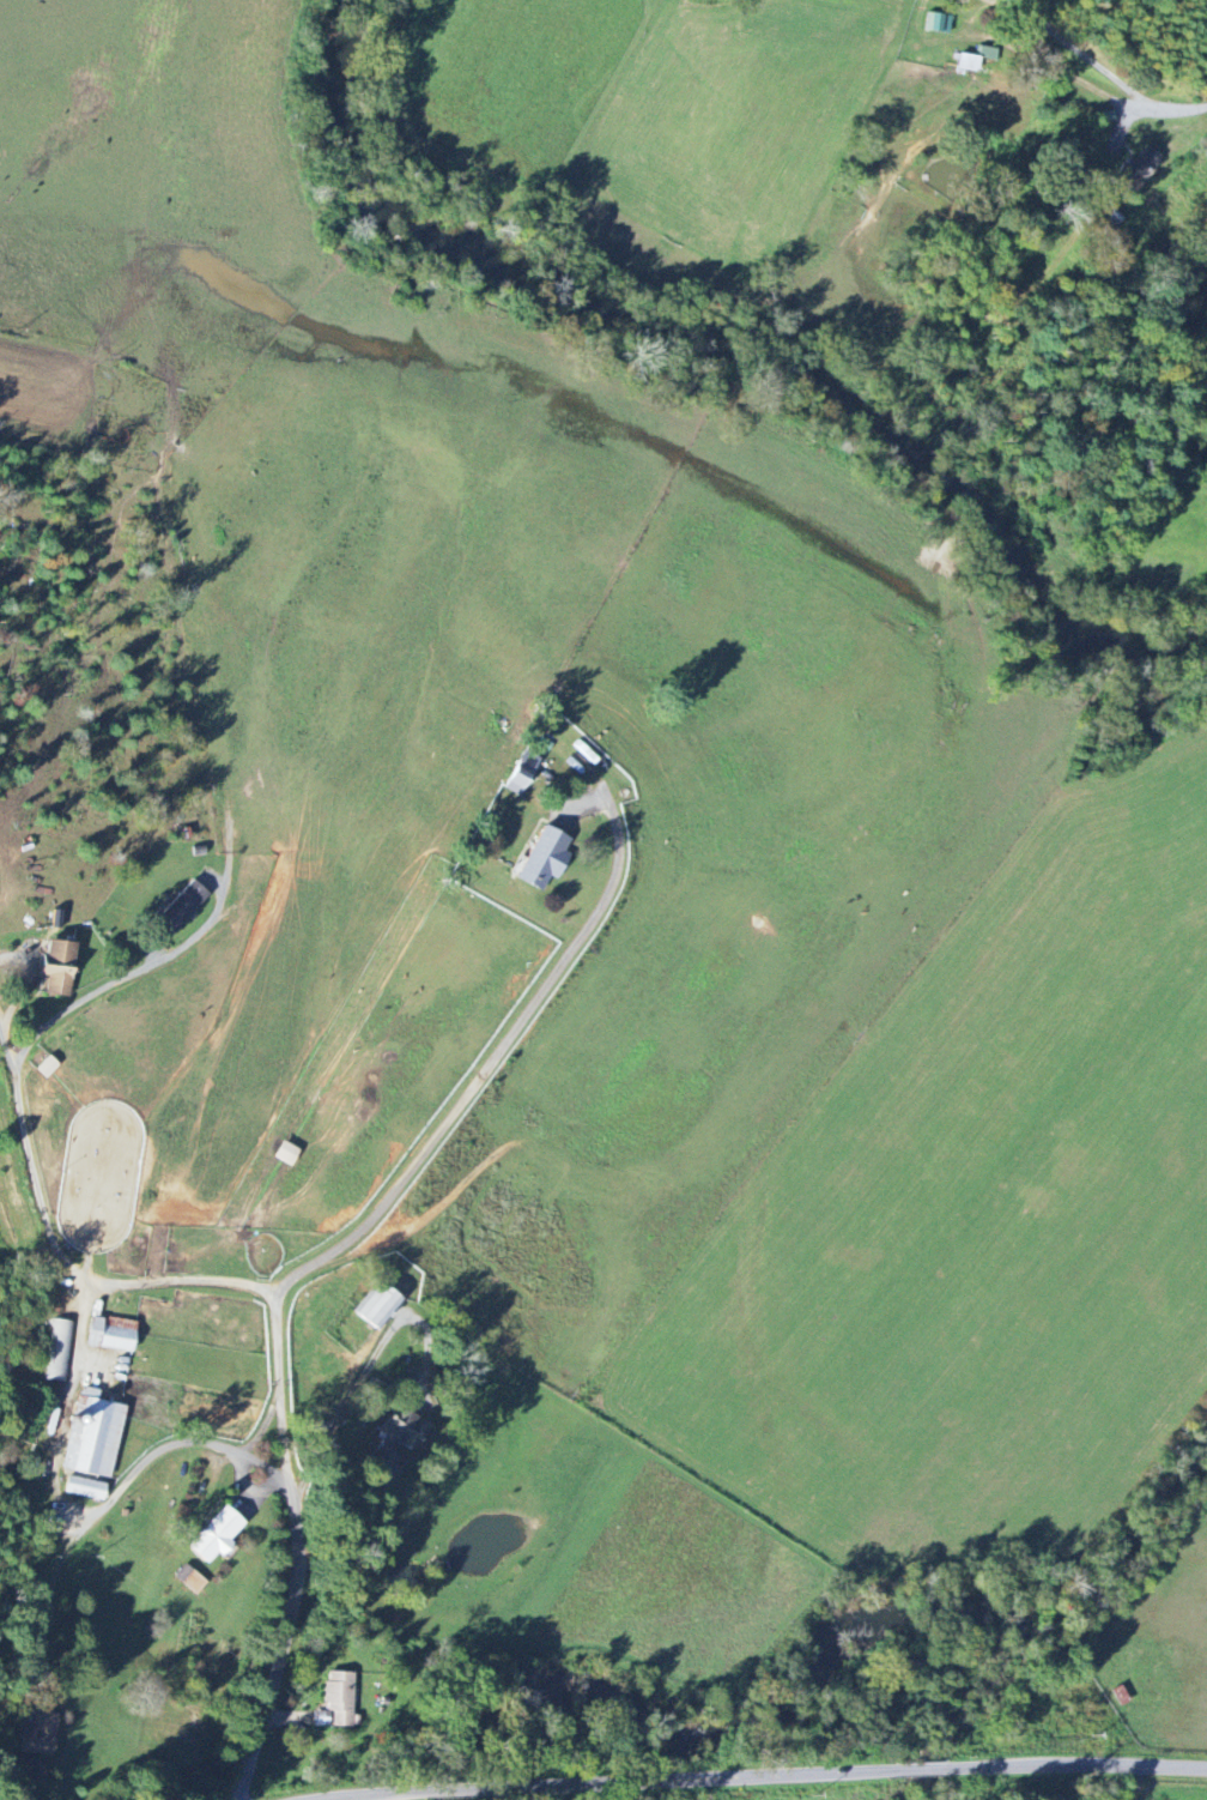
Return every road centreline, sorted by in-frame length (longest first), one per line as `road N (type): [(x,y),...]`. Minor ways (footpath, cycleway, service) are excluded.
road 1 (residential): [(272,1297),(243,1281),(103,1281),(71,1266),(46,1218),(18,1103),(26,1046),(73,1005),(196,936),(226,888),(231,853)]
road 2 (secondary): [(497,1786),(1044,1760),(1206,1767)]
road 3 (residential): [(232,1799),(261,1728),(297,1576),(272,1297)]

